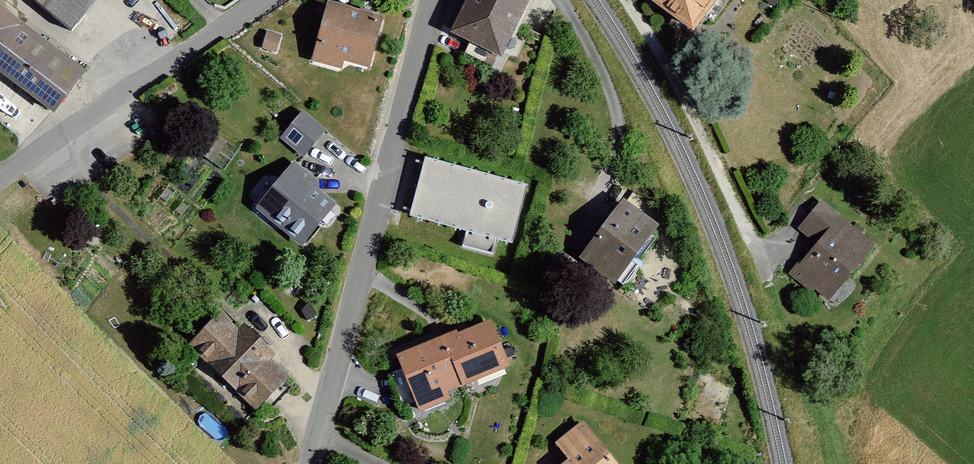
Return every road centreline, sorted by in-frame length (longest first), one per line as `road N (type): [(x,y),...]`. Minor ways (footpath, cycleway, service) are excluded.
road 1 (unclassified): [(310,463),(433,0)]
road 2 (residential): [(0,177),(262,0)]
road 3 (track): [(764,266),(664,60),(624,0)]

